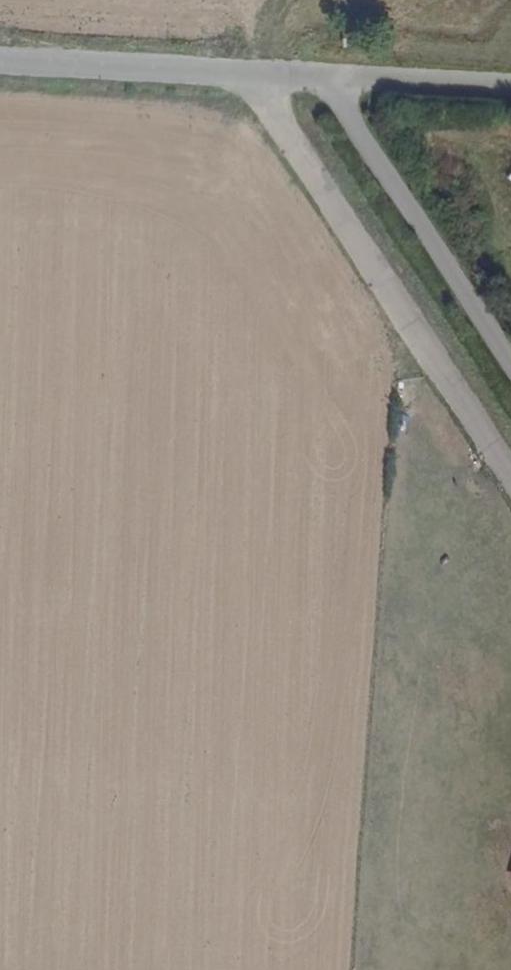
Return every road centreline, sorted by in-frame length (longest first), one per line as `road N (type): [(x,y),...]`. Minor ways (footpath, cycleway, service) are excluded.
road 1 (unclassified): [(0,63),(510,89)]

